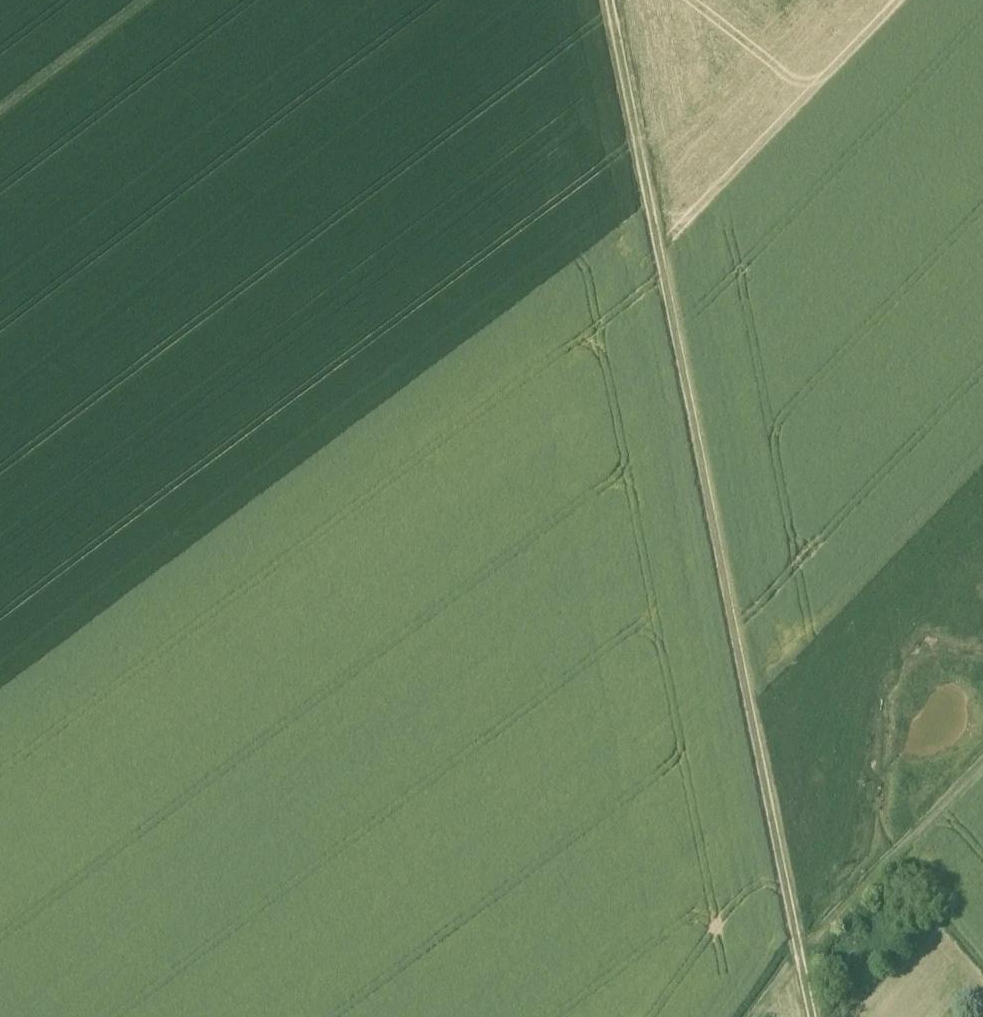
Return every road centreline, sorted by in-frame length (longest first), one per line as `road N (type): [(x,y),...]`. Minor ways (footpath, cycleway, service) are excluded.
road 1 (track): [(814,1016),(618,0)]
road 2 (track): [(761,1016),(800,962),(982,766)]

